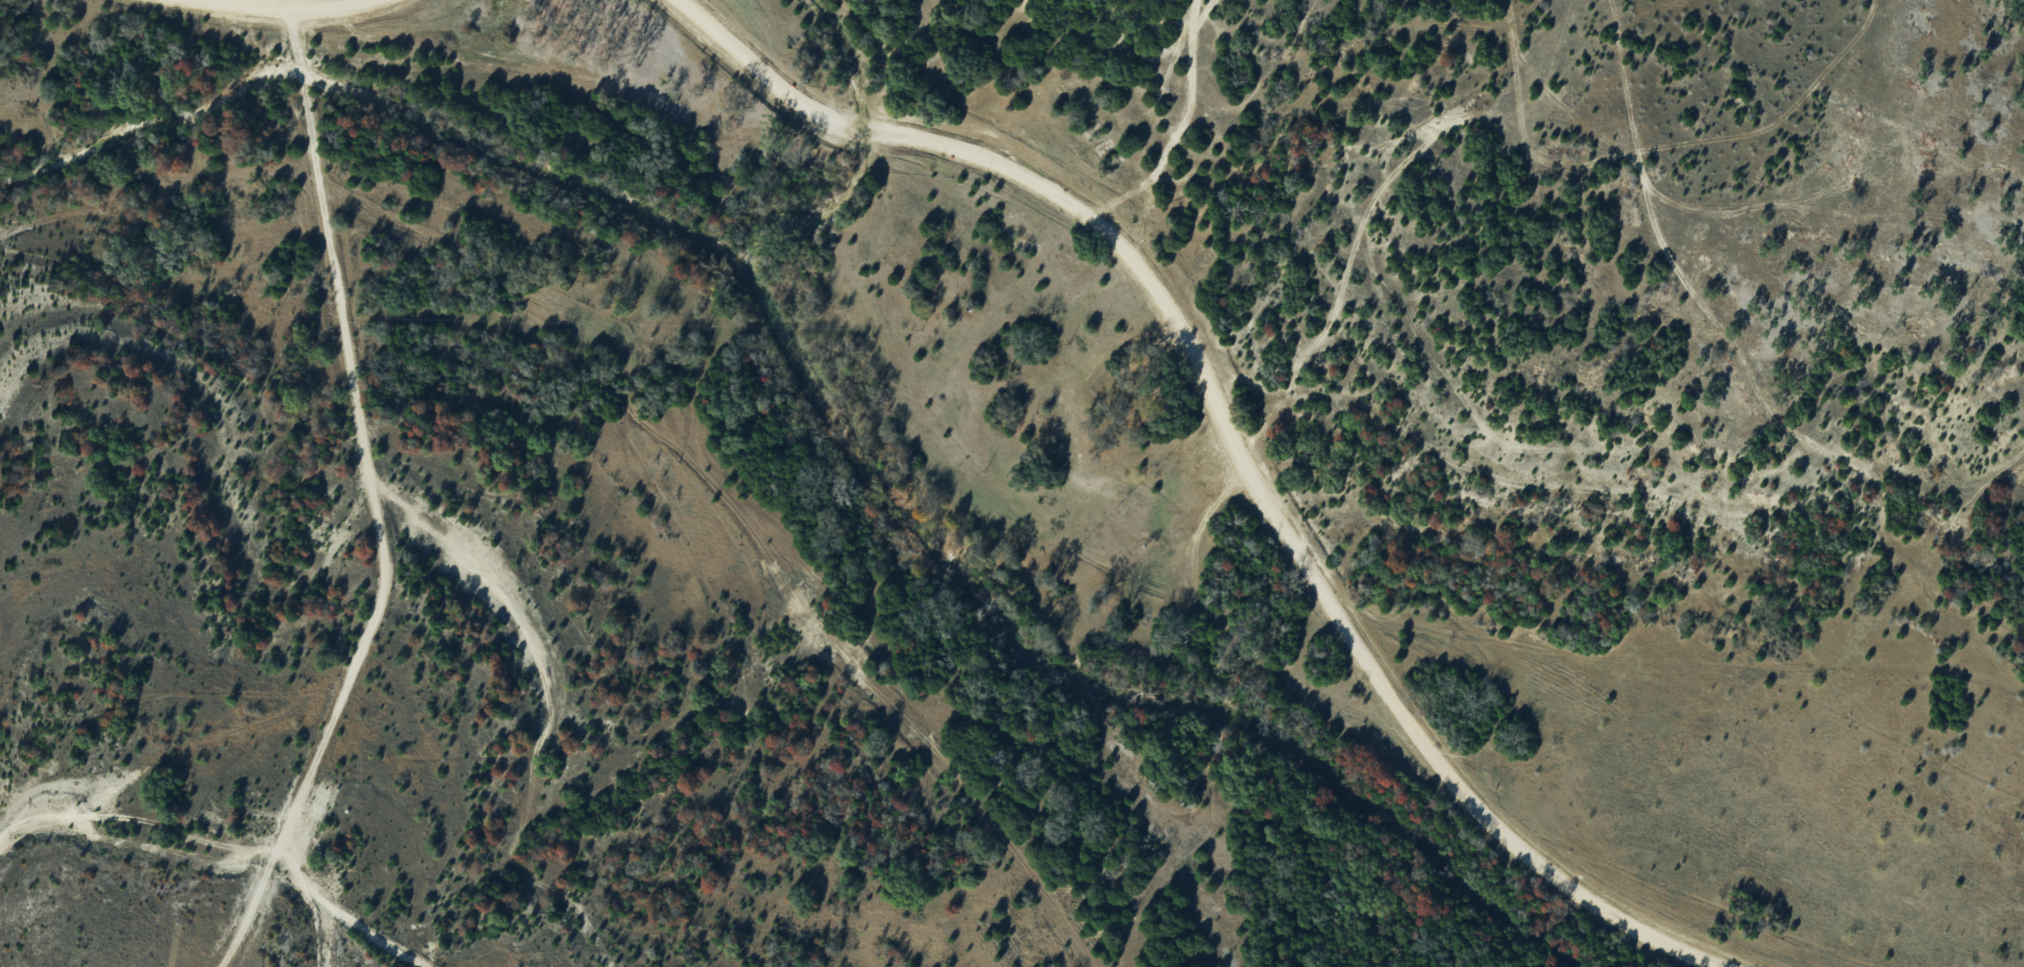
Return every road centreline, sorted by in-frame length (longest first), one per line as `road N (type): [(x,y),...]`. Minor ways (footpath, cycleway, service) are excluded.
road 1 (residential): [(1713,966),(1571,895),(1453,782),(1352,640),(1185,341),(1114,243),(1037,187),(935,150),(813,121),(784,104),(672,0)]
road 2 (residential): [(394,0),(318,18),(192,0)]

